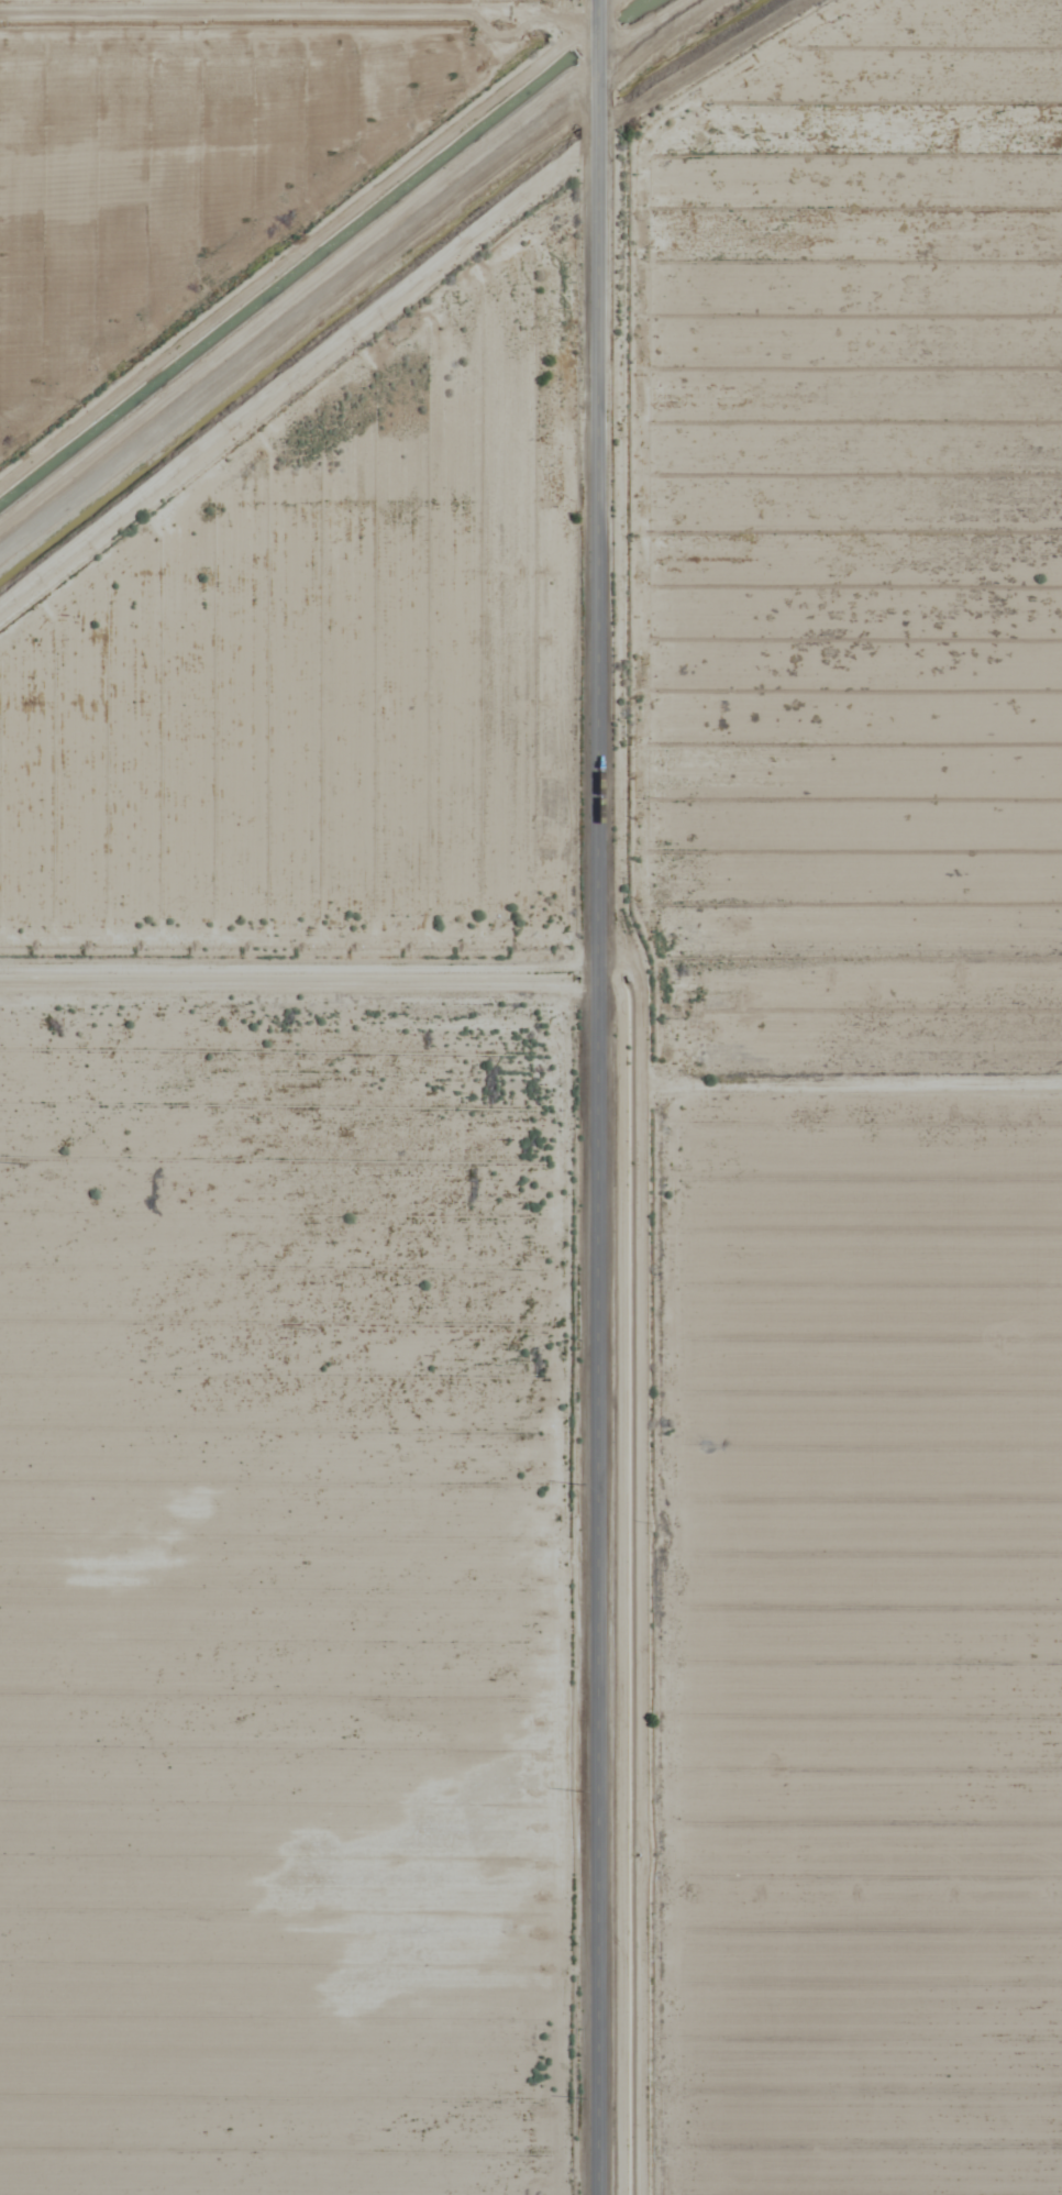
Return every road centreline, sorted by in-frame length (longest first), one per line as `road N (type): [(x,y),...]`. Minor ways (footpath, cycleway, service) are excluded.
road 1 (residential): [(617,2194),(593,0)]

